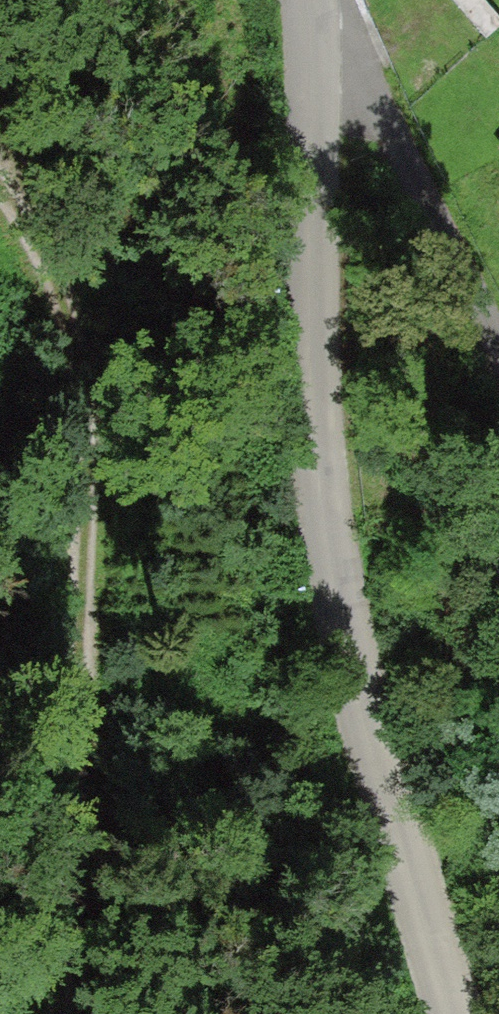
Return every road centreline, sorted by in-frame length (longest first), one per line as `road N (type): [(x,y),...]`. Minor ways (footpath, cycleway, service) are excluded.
road 1 (residential): [(434,1013),(321,551),(294,308),(295,73),(287,0)]
road 2 (track): [(0,233),(17,260),(68,406),(44,1013)]

